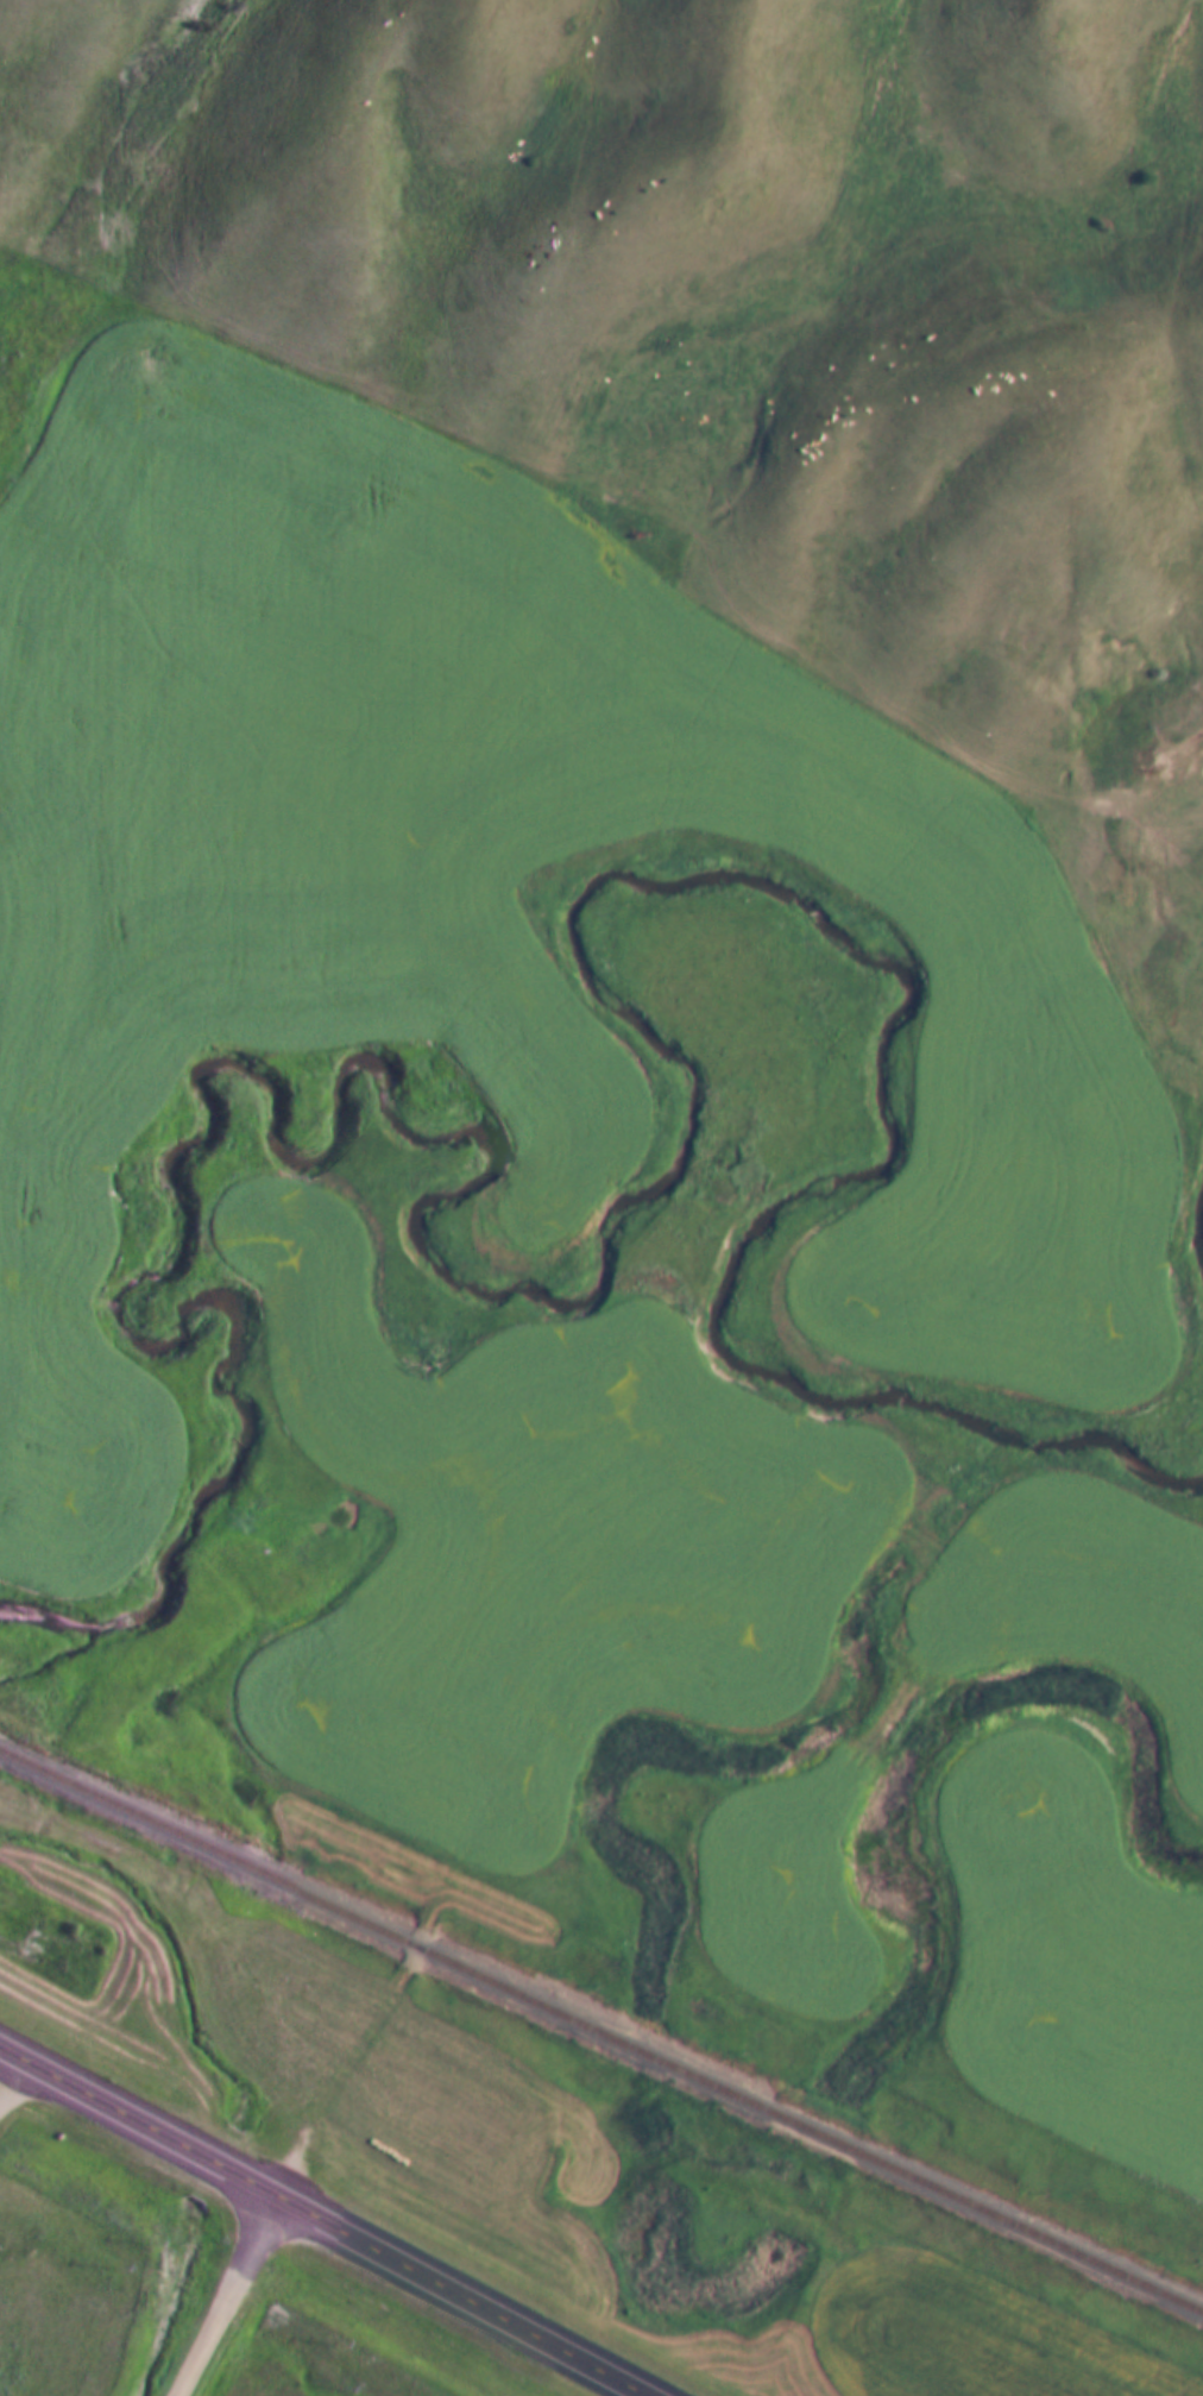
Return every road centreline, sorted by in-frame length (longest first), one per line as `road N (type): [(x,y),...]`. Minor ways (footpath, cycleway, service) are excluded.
road 1 (trunk): [(653,2395),(0,2048)]
road 2 (track): [(466,1831),(397,1994),(271,2193)]
road 3 (tertiary): [(176,2395),(283,2200)]

